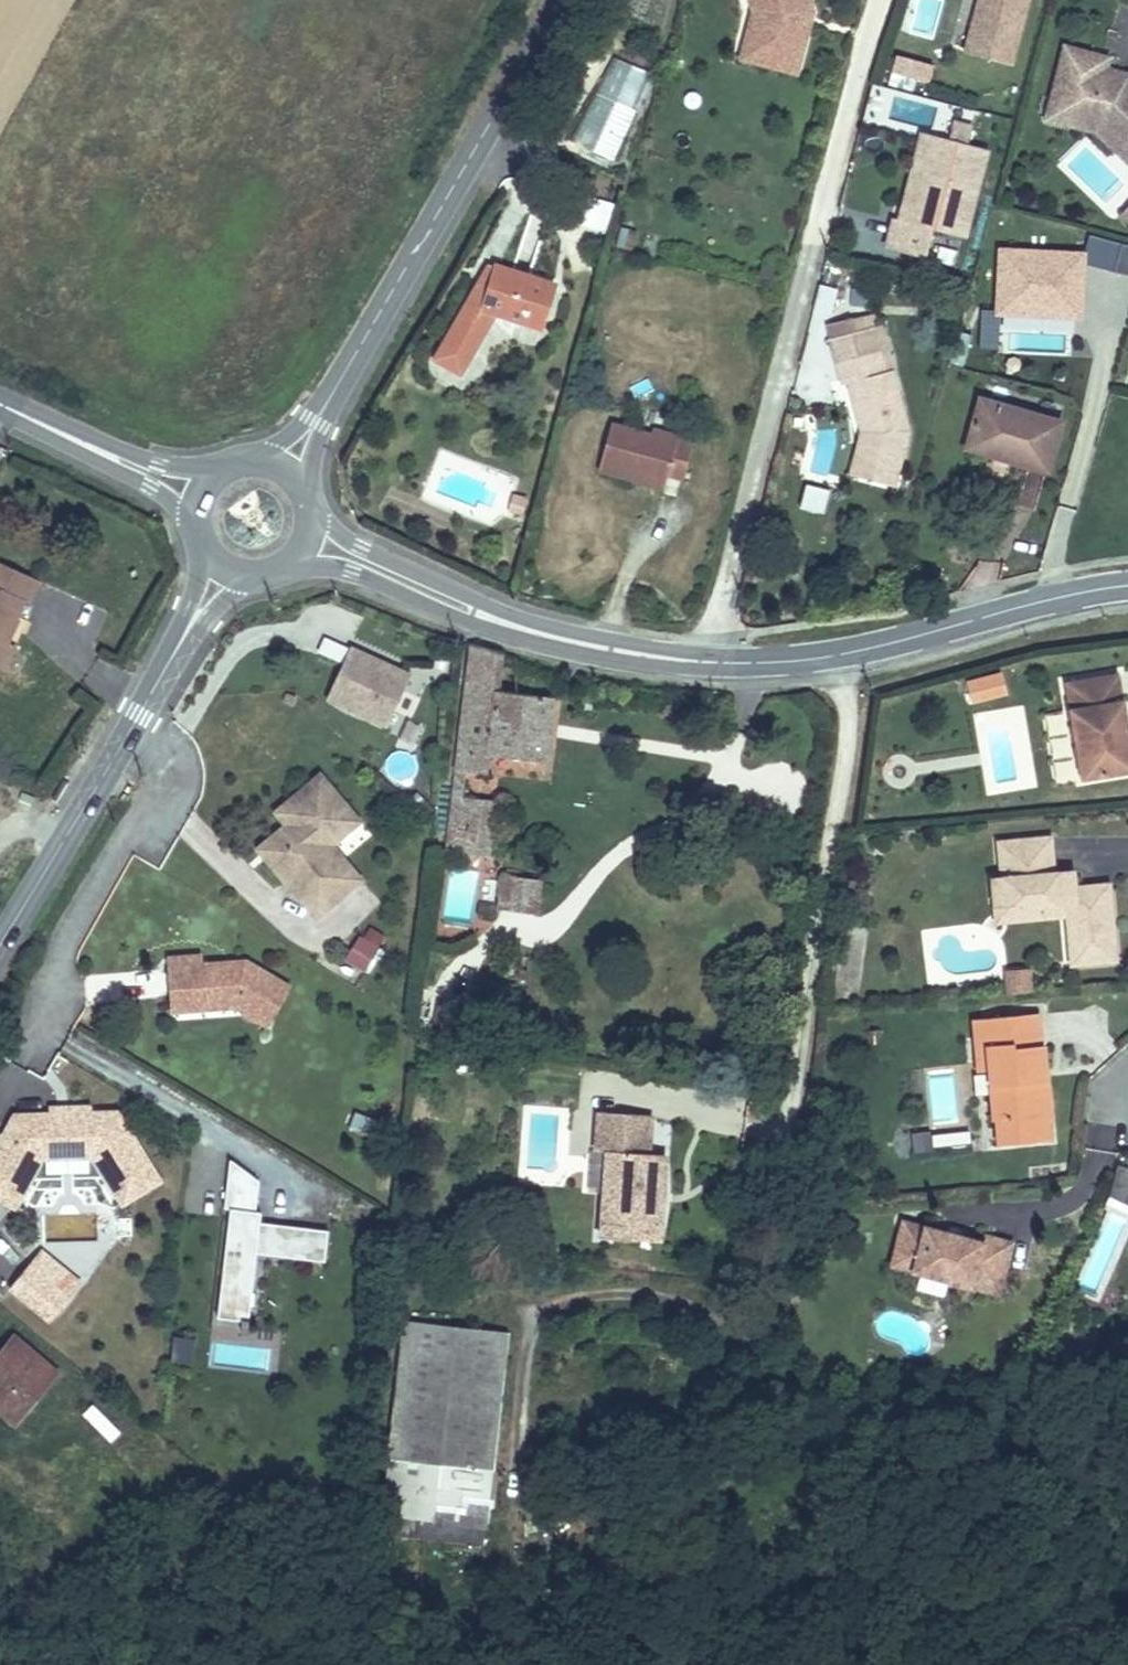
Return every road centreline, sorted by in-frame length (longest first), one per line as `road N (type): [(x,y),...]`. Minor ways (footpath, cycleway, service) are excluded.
road 1 (tertiary): [(309,540),(552,638),(714,662),(854,651),(1127,586)]
road 2 (tertiary): [(282,469),(358,357),(560,0)]
road 3 (tertiary): [(0,942),(223,570)]
road 4 (tertiary): [(201,495),(0,404)]

